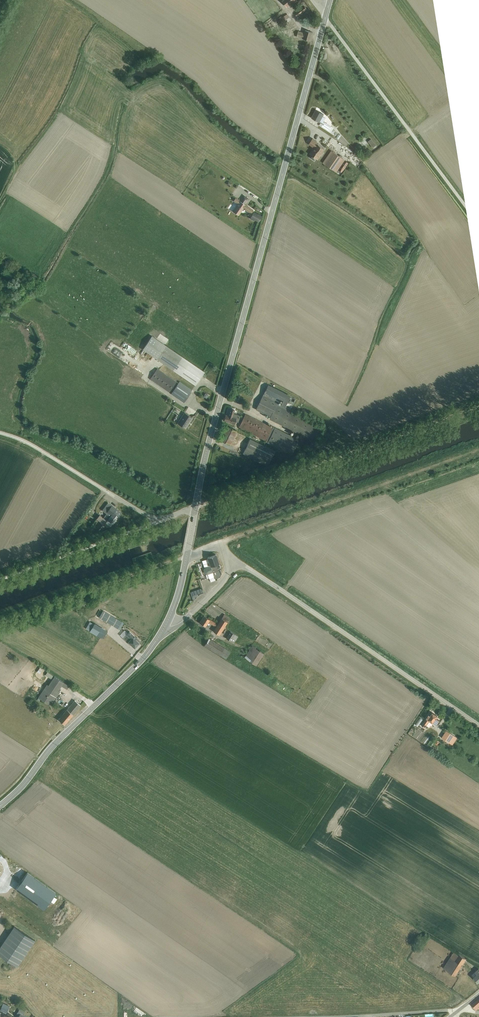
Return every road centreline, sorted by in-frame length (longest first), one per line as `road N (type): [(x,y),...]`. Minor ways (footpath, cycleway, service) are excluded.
road 1 (secondary): [(325,18),(195,510)]
road 2 (track): [(195,510),(478,406)]
road 3 (unclassified): [(231,564),(478,725)]
road 4 (track): [(222,545),(478,448)]
road 5 (unclassified): [(325,18),(478,227)]
road 6 (secondary): [(165,626),(0,806)]
road 7 (unclassified): [(0,433),(163,522)]
road 8 (unclassified): [(0,580),(163,522)]
road 9 (unclassified): [(295,1016),(459,1010)]

